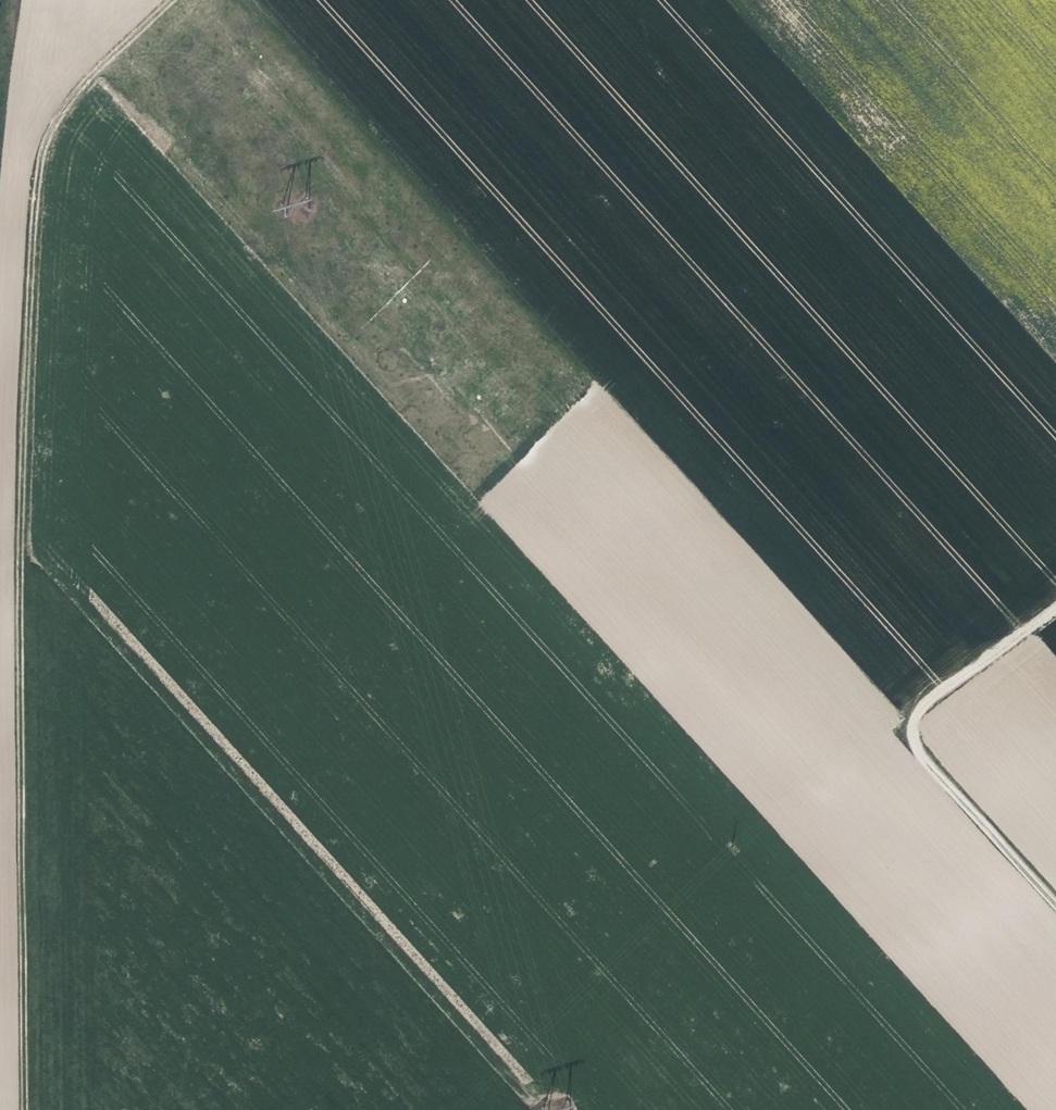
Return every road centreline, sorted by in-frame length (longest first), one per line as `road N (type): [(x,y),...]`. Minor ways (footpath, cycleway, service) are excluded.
road 1 (track): [(55,122),(44,144),(32,231),(24,377),(21,1109)]
road 2 (track): [(1055,905),(912,741),(919,713),(1055,607)]

